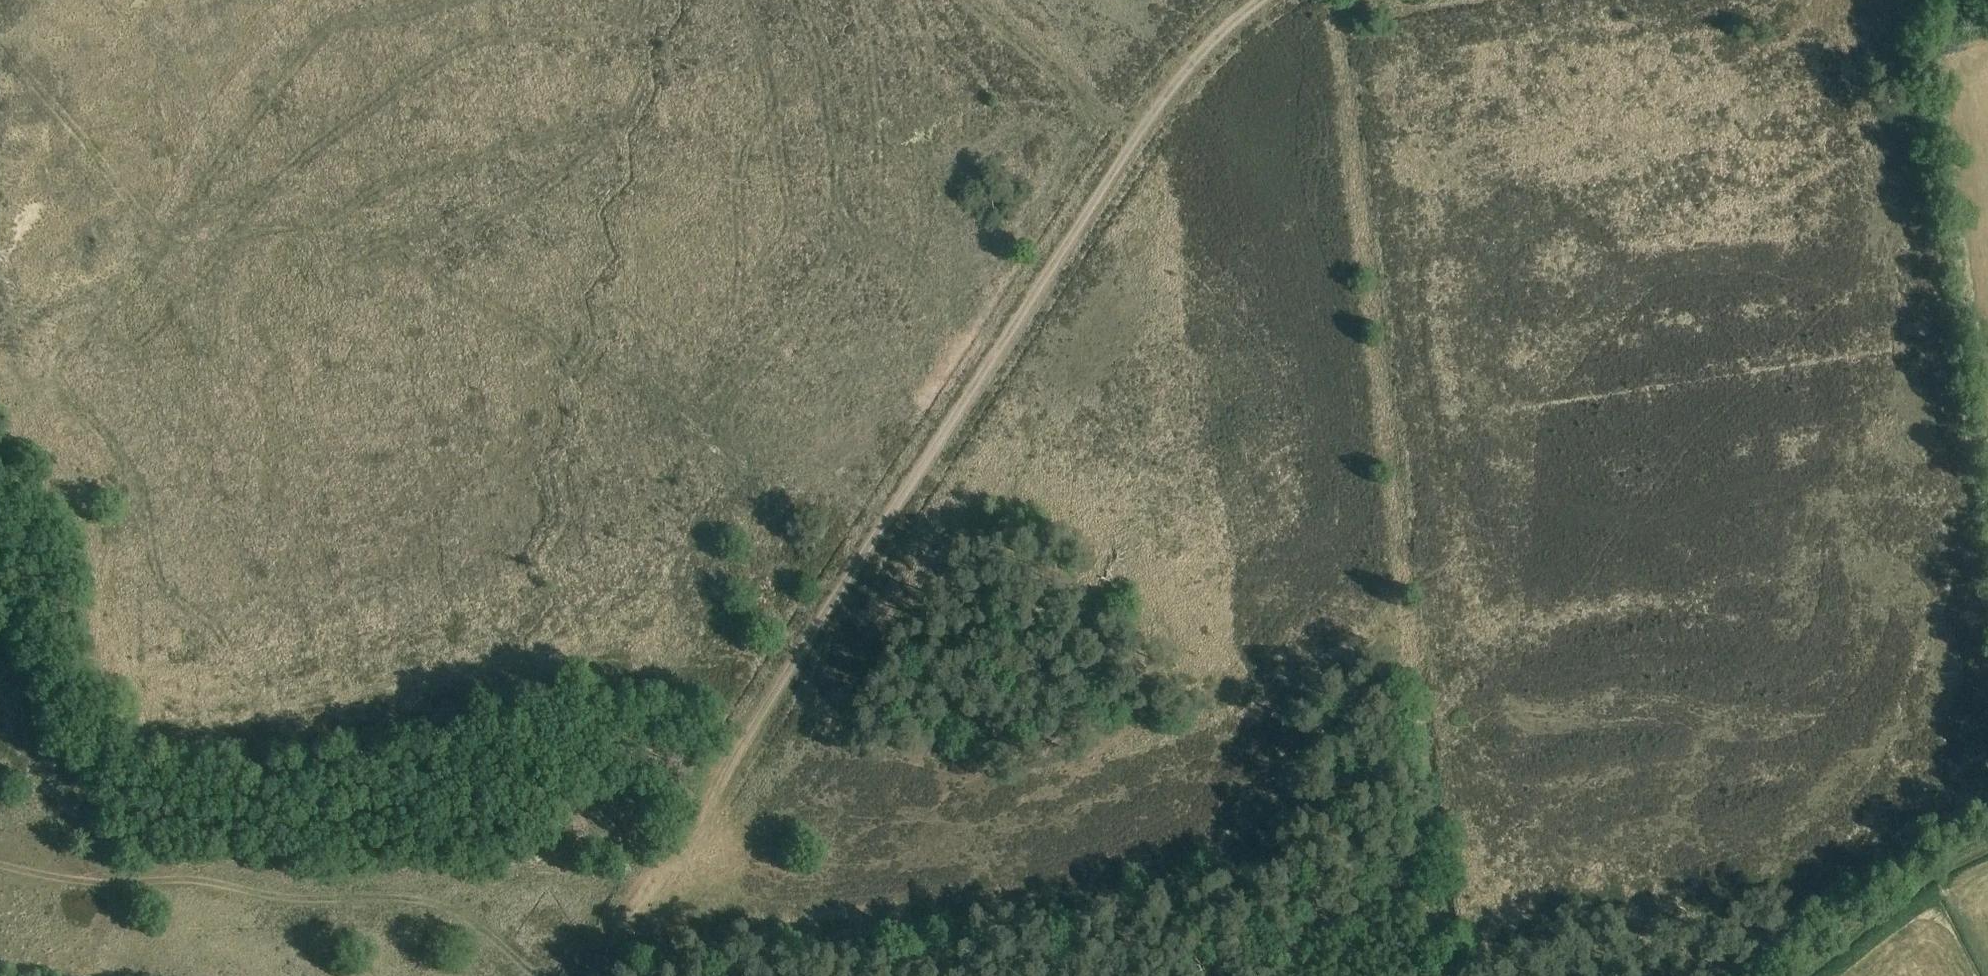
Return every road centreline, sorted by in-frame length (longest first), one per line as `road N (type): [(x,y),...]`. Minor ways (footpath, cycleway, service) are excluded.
road 1 (track): [(1267,0),(1232,26),(1164,102),(598,975)]
road 2 (track): [(0,866),(74,884),(185,882),(451,910),(539,975)]

